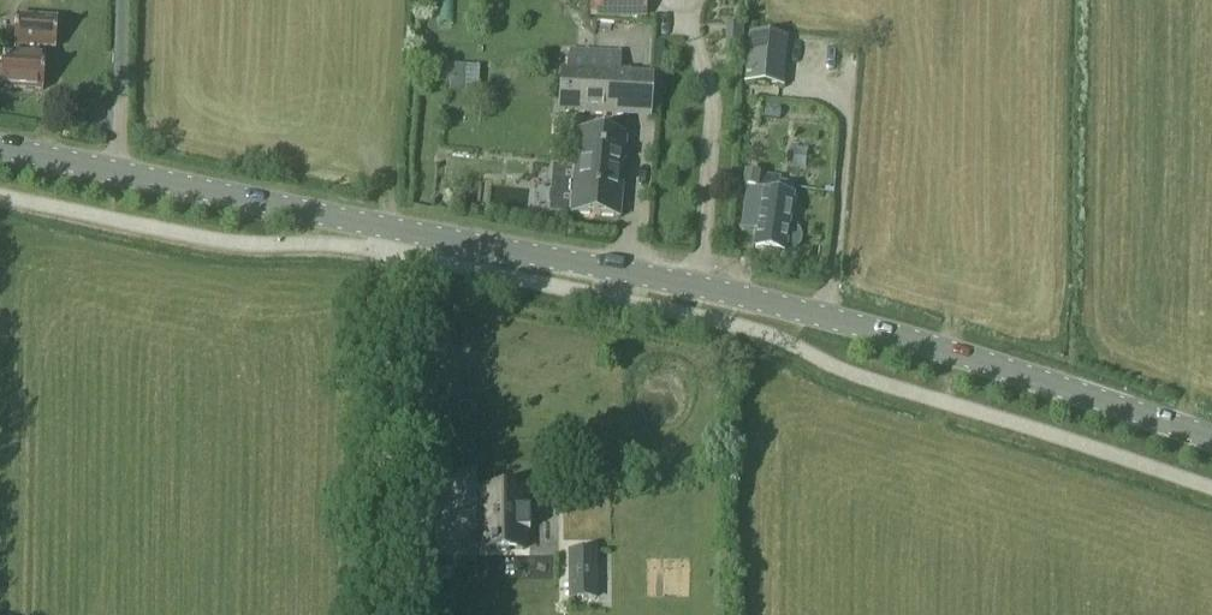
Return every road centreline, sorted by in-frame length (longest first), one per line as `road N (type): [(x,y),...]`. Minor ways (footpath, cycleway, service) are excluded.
road 1 (tertiary): [(0,140),(393,230),(695,273),(1211,434)]

